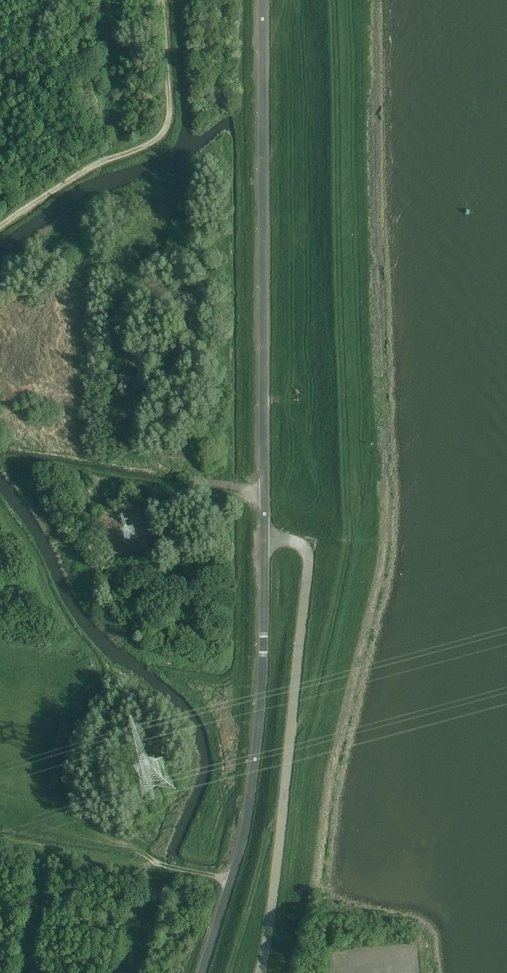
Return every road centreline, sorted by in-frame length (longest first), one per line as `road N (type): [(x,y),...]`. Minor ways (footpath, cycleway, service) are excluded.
road 1 (unclassified): [(264,538),(263,0)]
road 2 (unclassified): [(264,972),(309,552),(290,539),(264,538)]
road 3 (unclassified): [(202,972),(251,797),(264,538)]
road 4 (track): [(163,0),(169,122),(161,135),(90,167),(0,228)]
road 5 (track): [(172,680),(223,683),(240,671),(247,493)]
road 6 (track): [(0,838),(231,880)]
road 7 (track): [(264,495),(181,483),(228,451)]
road 8 (track): [(140,686),(106,757),(116,803)]

